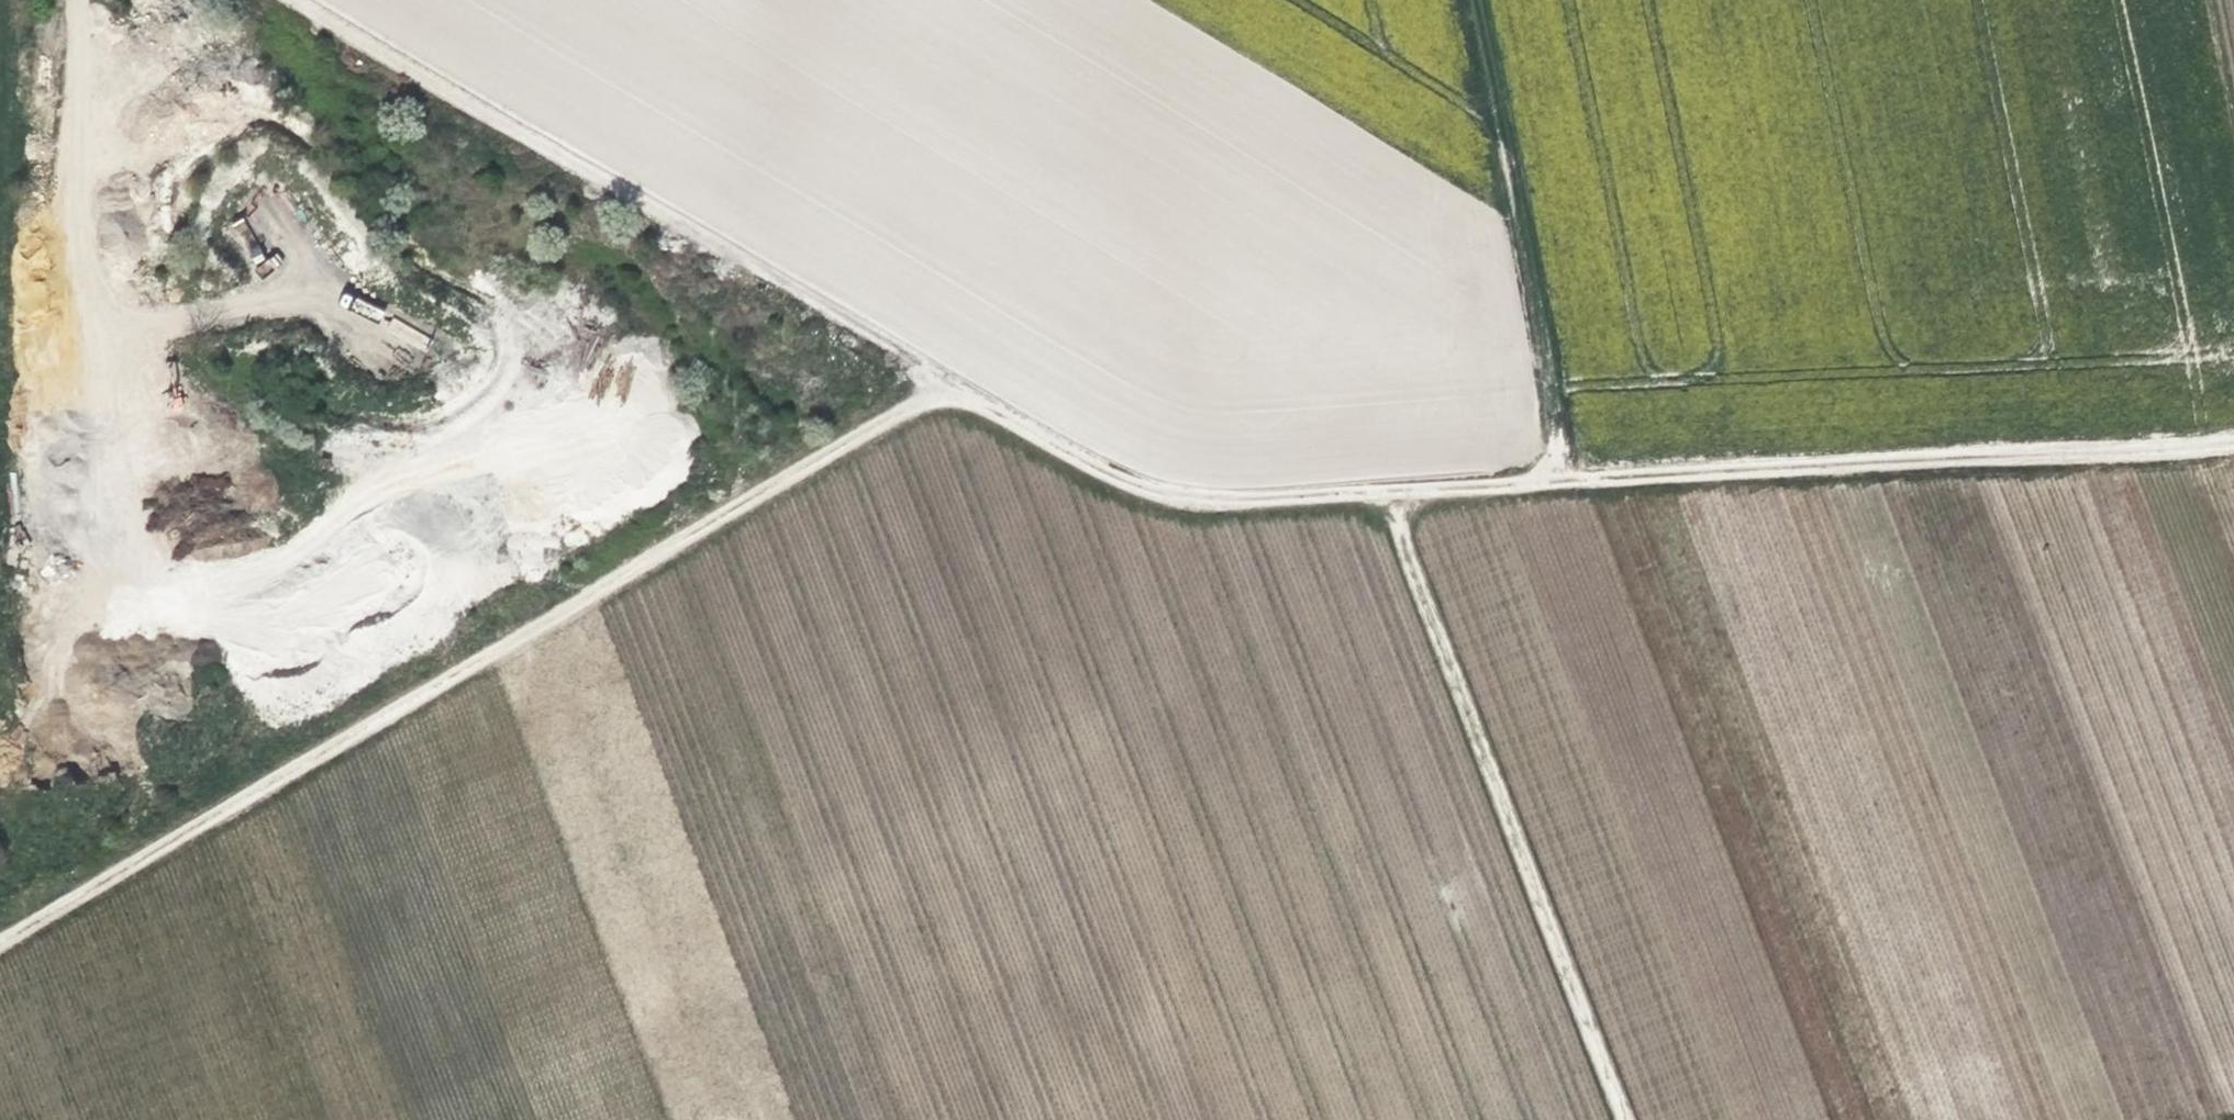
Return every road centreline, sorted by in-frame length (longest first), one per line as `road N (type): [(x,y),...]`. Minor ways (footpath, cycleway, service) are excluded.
road 1 (track): [(2233,444),(1247,500),(1163,493),(1133,486),(951,387),(878,335),(296,0)]
road 2 (track): [(951,387),(891,415),(0,944)]
road 3 (track): [(1387,492),(1627,1119)]

